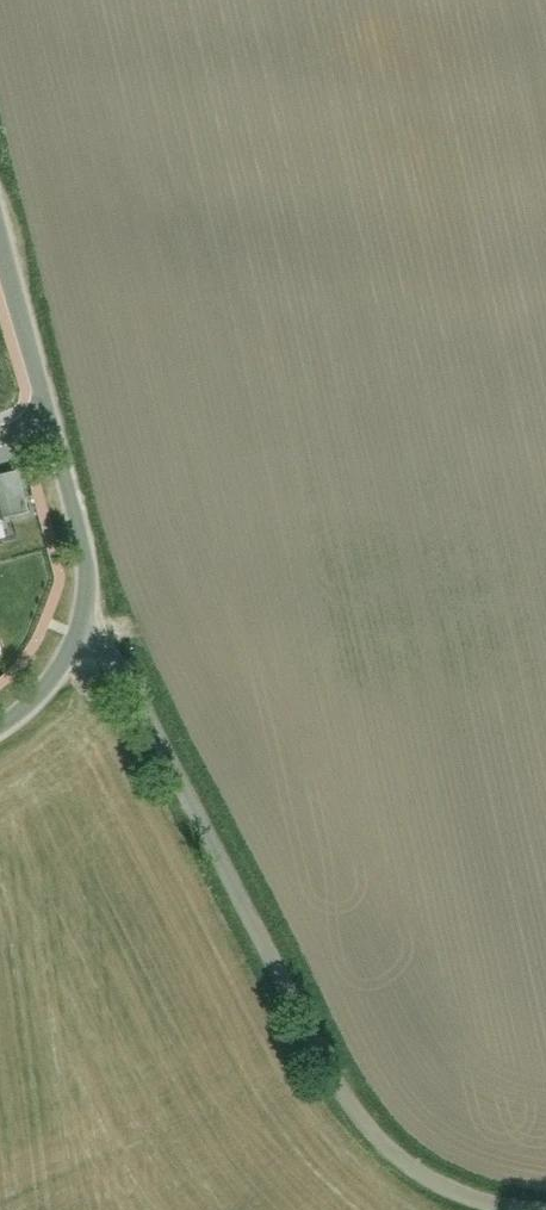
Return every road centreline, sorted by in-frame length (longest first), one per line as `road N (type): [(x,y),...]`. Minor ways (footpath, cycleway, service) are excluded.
road 1 (residential): [(545,1201),(450,1184),(377,1139),(279,987),(86,619)]
road 2 (residential): [(46,418),(80,527),(86,619)]
road 3 (residential): [(0,248),(46,418)]
road 4 (residential): [(86,619),(59,674),(0,727)]

